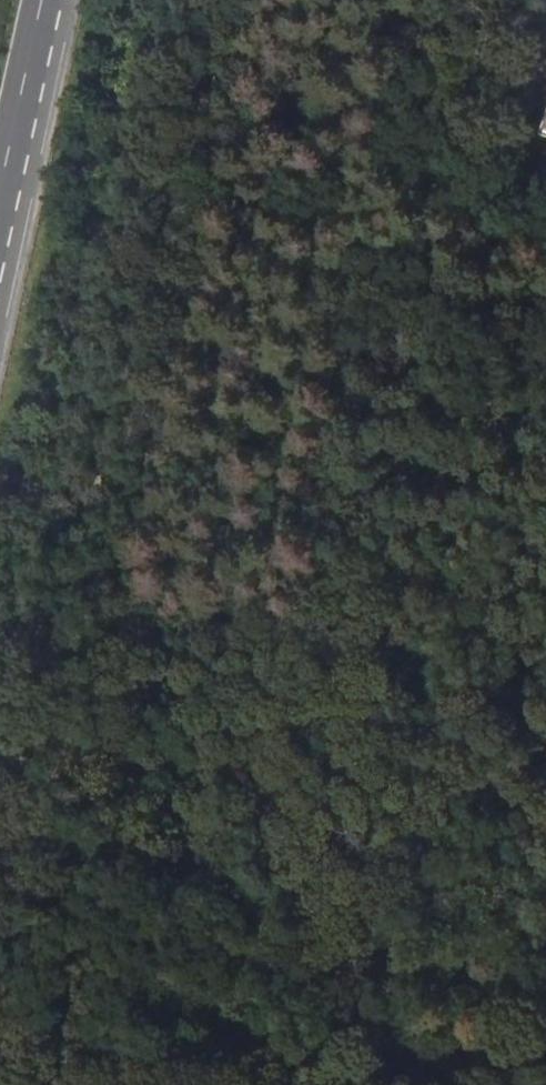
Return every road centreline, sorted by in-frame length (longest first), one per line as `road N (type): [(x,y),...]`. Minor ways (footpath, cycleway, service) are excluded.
road 1 (primary): [(0,176),(39,0)]

